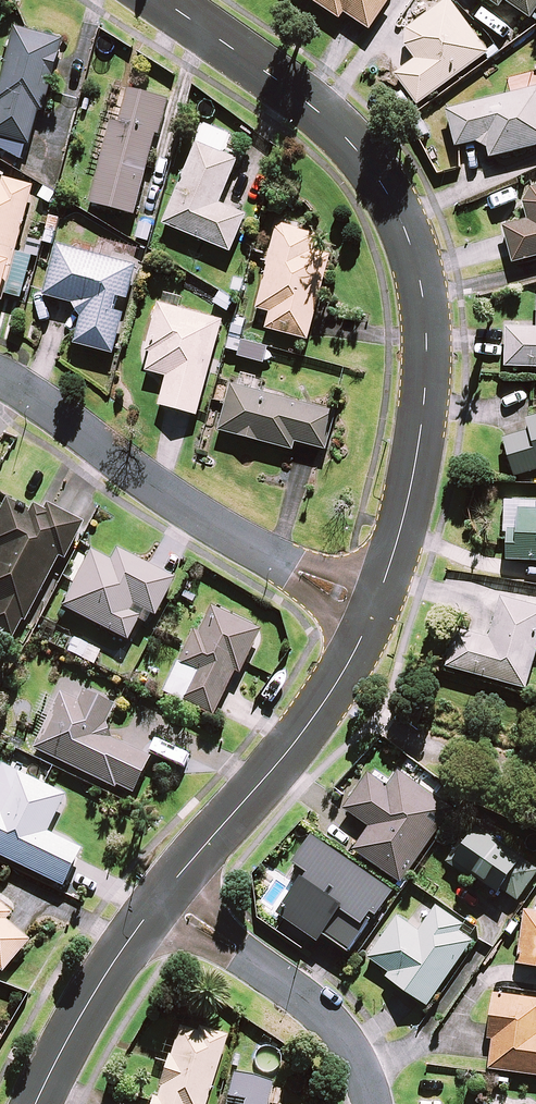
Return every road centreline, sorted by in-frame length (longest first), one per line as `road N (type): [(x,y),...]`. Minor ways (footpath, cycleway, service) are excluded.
road 1 (tertiary): [(377,607),(419,427),(423,292),(404,231),(387,188),(333,123),(164,0)]
road 2 (residential): [(0,380),(229,536),(377,607)]
road 3 (tertiary): [(160,897),(292,747),(360,647),(377,607)]
road 4 (residential): [(373,1103),(365,1071),(330,1018),(160,897)]
road 5 (tertiary): [(35,1103),(104,979),(160,897)]

